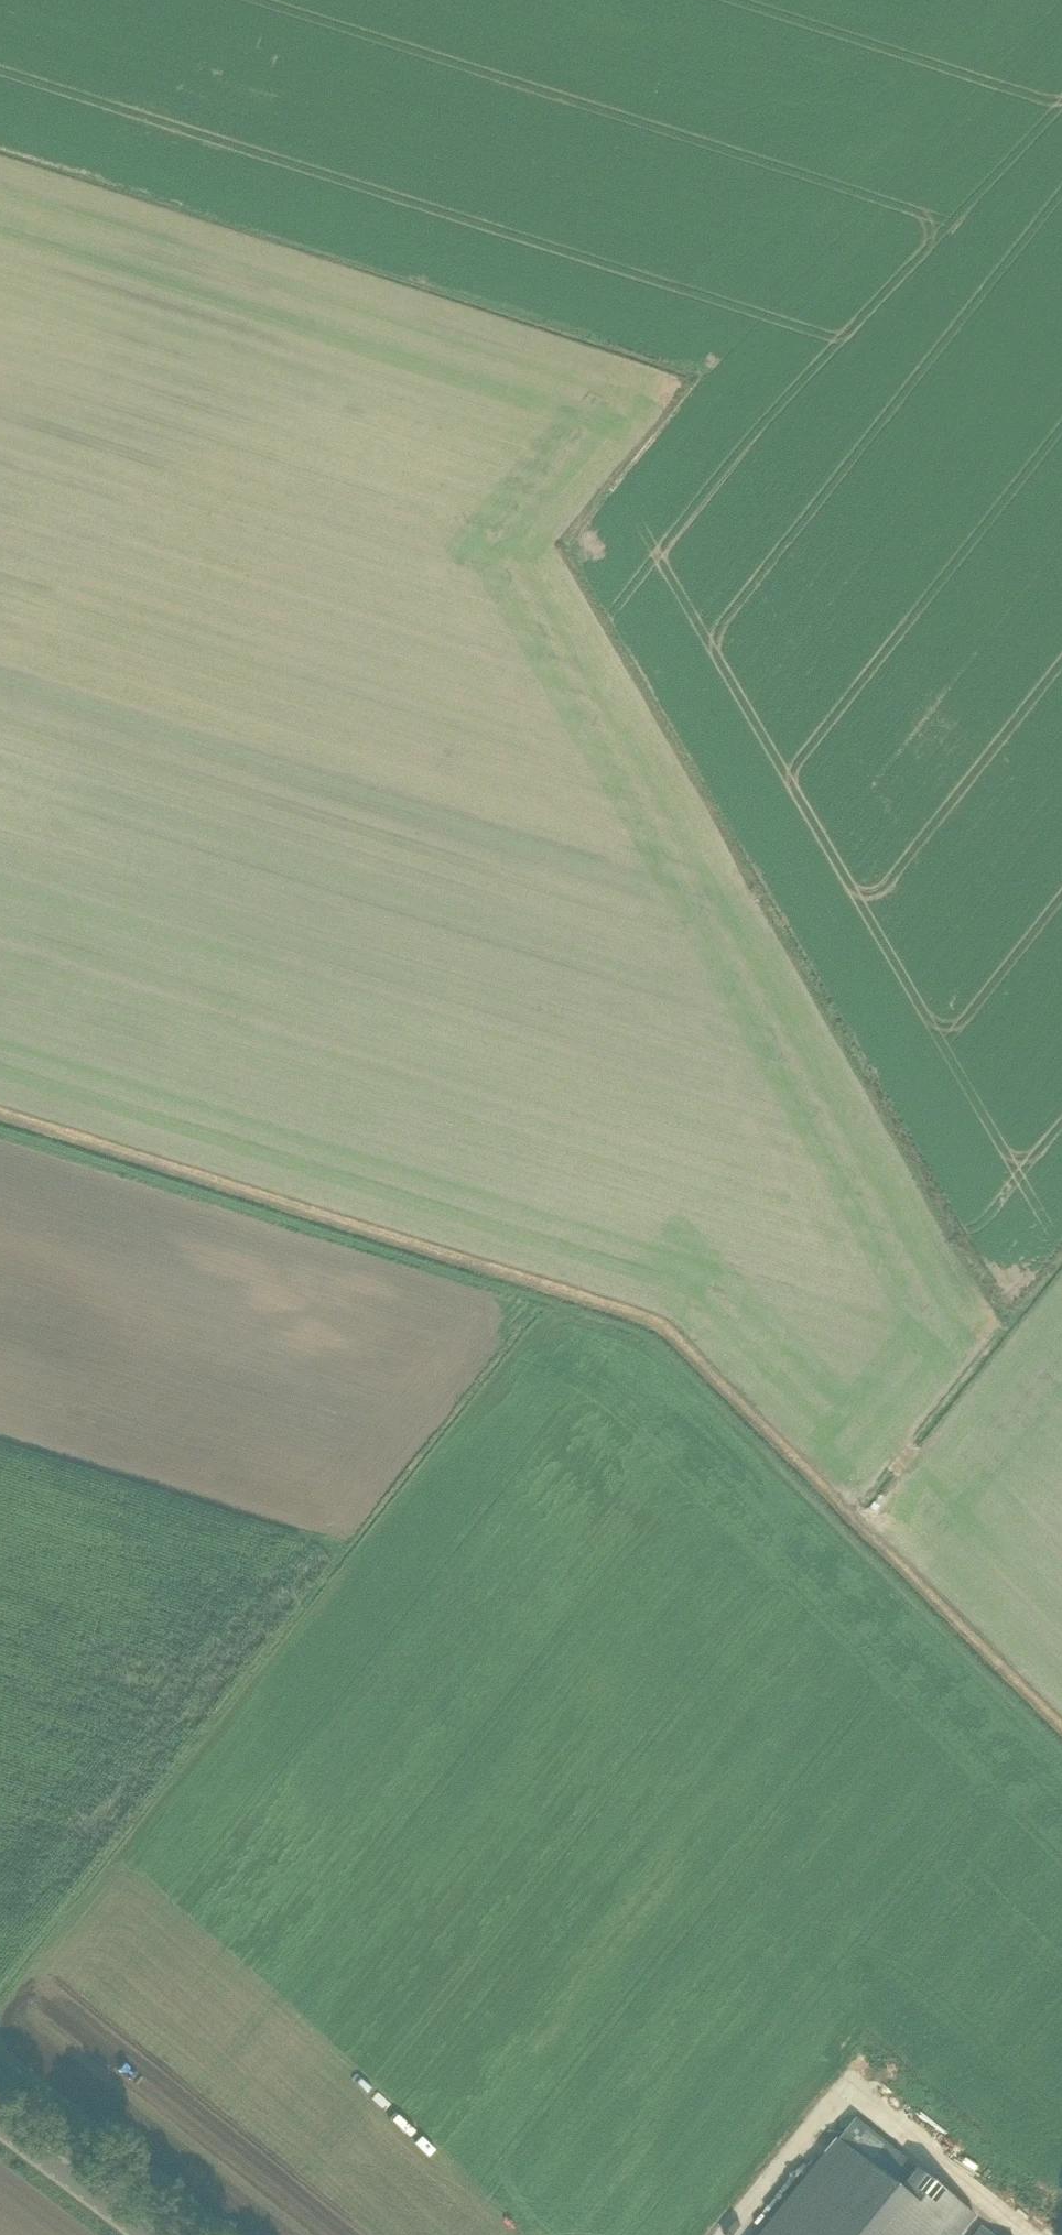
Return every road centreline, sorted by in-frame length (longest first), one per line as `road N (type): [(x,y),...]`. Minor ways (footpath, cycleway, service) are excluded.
road 1 (unclassified): [(140,2234),(0,2126)]

